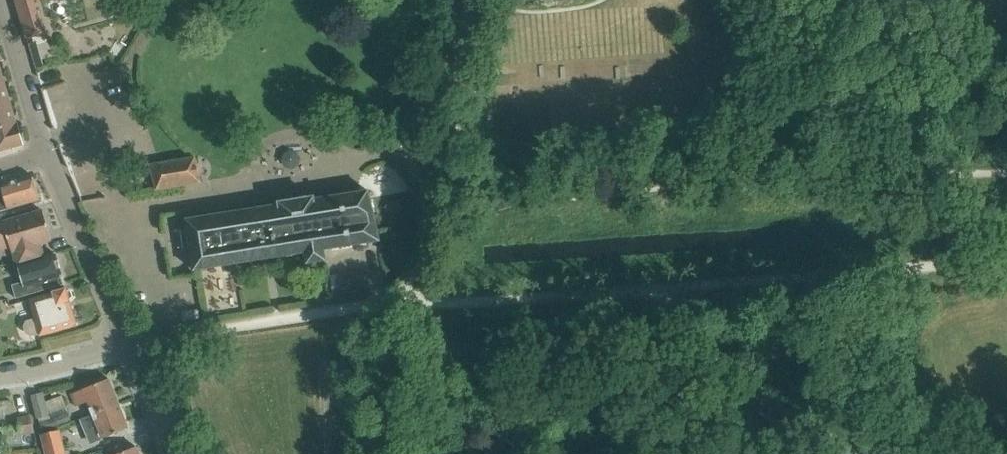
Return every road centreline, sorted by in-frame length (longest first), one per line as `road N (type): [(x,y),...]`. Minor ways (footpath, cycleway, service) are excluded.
road 1 (unclassified): [(129,344),(404,293),(429,228),(403,143),(451,64),(470,0)]
road 2 (unclassified): [(129,344),(45,150)]
road 3 (unclassified): [(45,150),(0,0)]
road 4 (residential): [(0,373),(129,344)]

